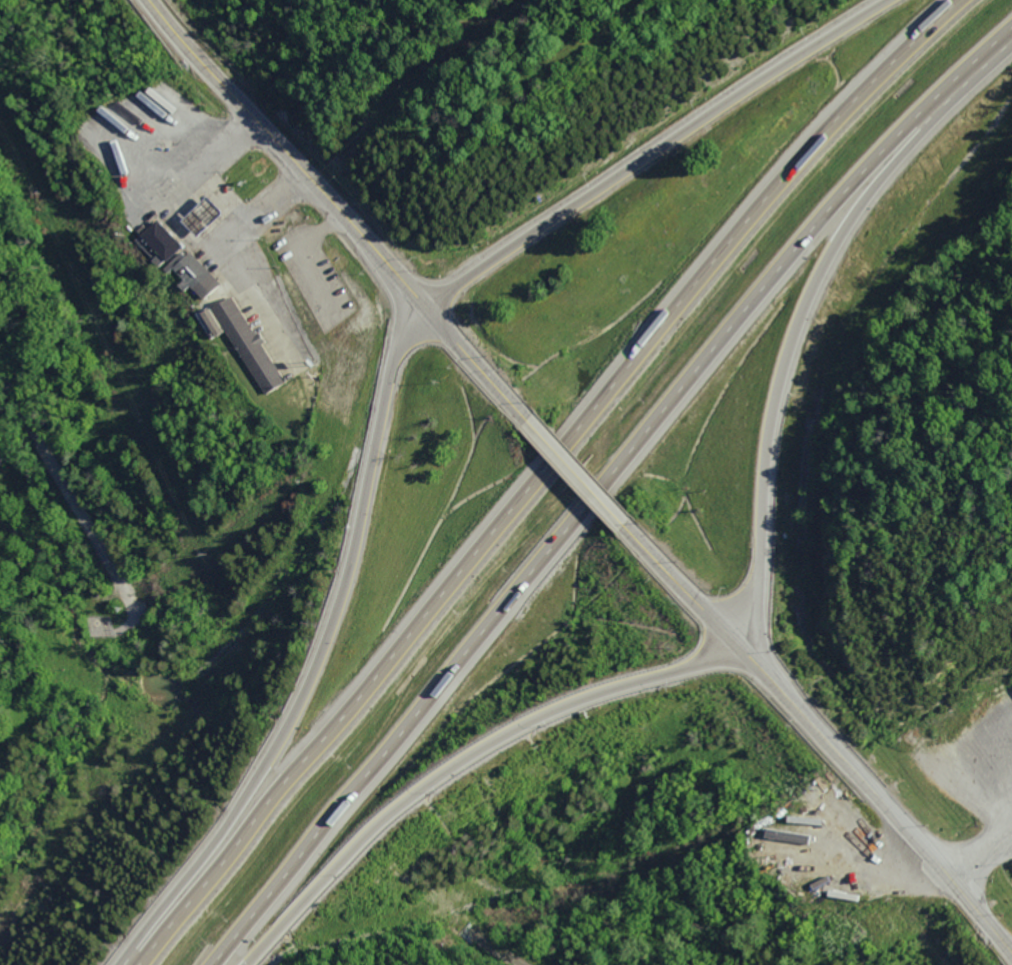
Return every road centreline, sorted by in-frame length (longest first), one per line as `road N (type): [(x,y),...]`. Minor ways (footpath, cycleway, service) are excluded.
road 1 (motorway): [(956,0),(728,239),(140,964)]
road 2 (motorway): [(218,964),(784,268),(970,70),(1011,37)]
road 3 (motorway): [(416,299),(401,324),(342,594),(301,705),(259,784),(128,964)]
road 4 (motorway): [(702,606),(726,605),(759,583),(773,417),(802,318),(833,253),(901,158),(1011,48)]
road 5 (motorway): [(246,964),(436,781),(550,715),(678,673),(725,631)]
road 6 (motorway): [(887,0),(479,267),(416,299)]
road 7 (primary): [(524,415),(152,0)]
road 8 (primary): [(1011,949),(639,540)]
road 9 (track): [(358,235),(417,67),(464,0)]
road 10 (residential): [(109,570),(0,377)]
road 11 (primary): [(639,540),(524,415)]

